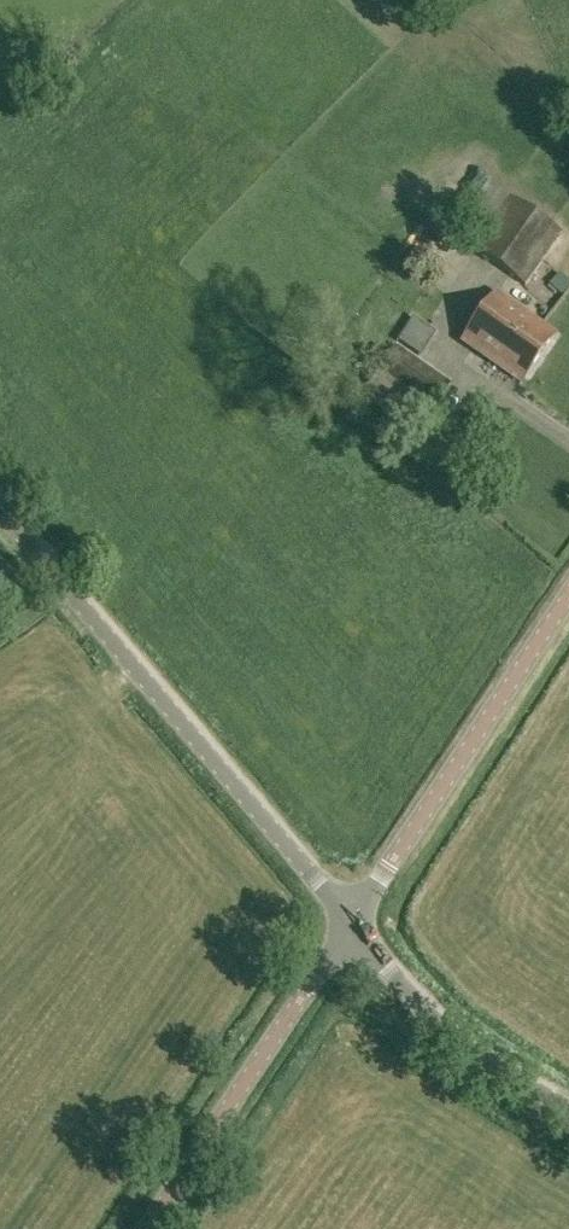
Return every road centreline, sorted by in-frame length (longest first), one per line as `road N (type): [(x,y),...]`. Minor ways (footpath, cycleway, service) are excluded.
road 1 (unclassified): [(349,931),(0,520)]
road 2 (unclassified): [(349,931),(568,598)]
road 3 (unclassified): [(150,1228),(349,931)]
road 4 (unclassified): [(568,1110),(464,1047),(349,931)]

